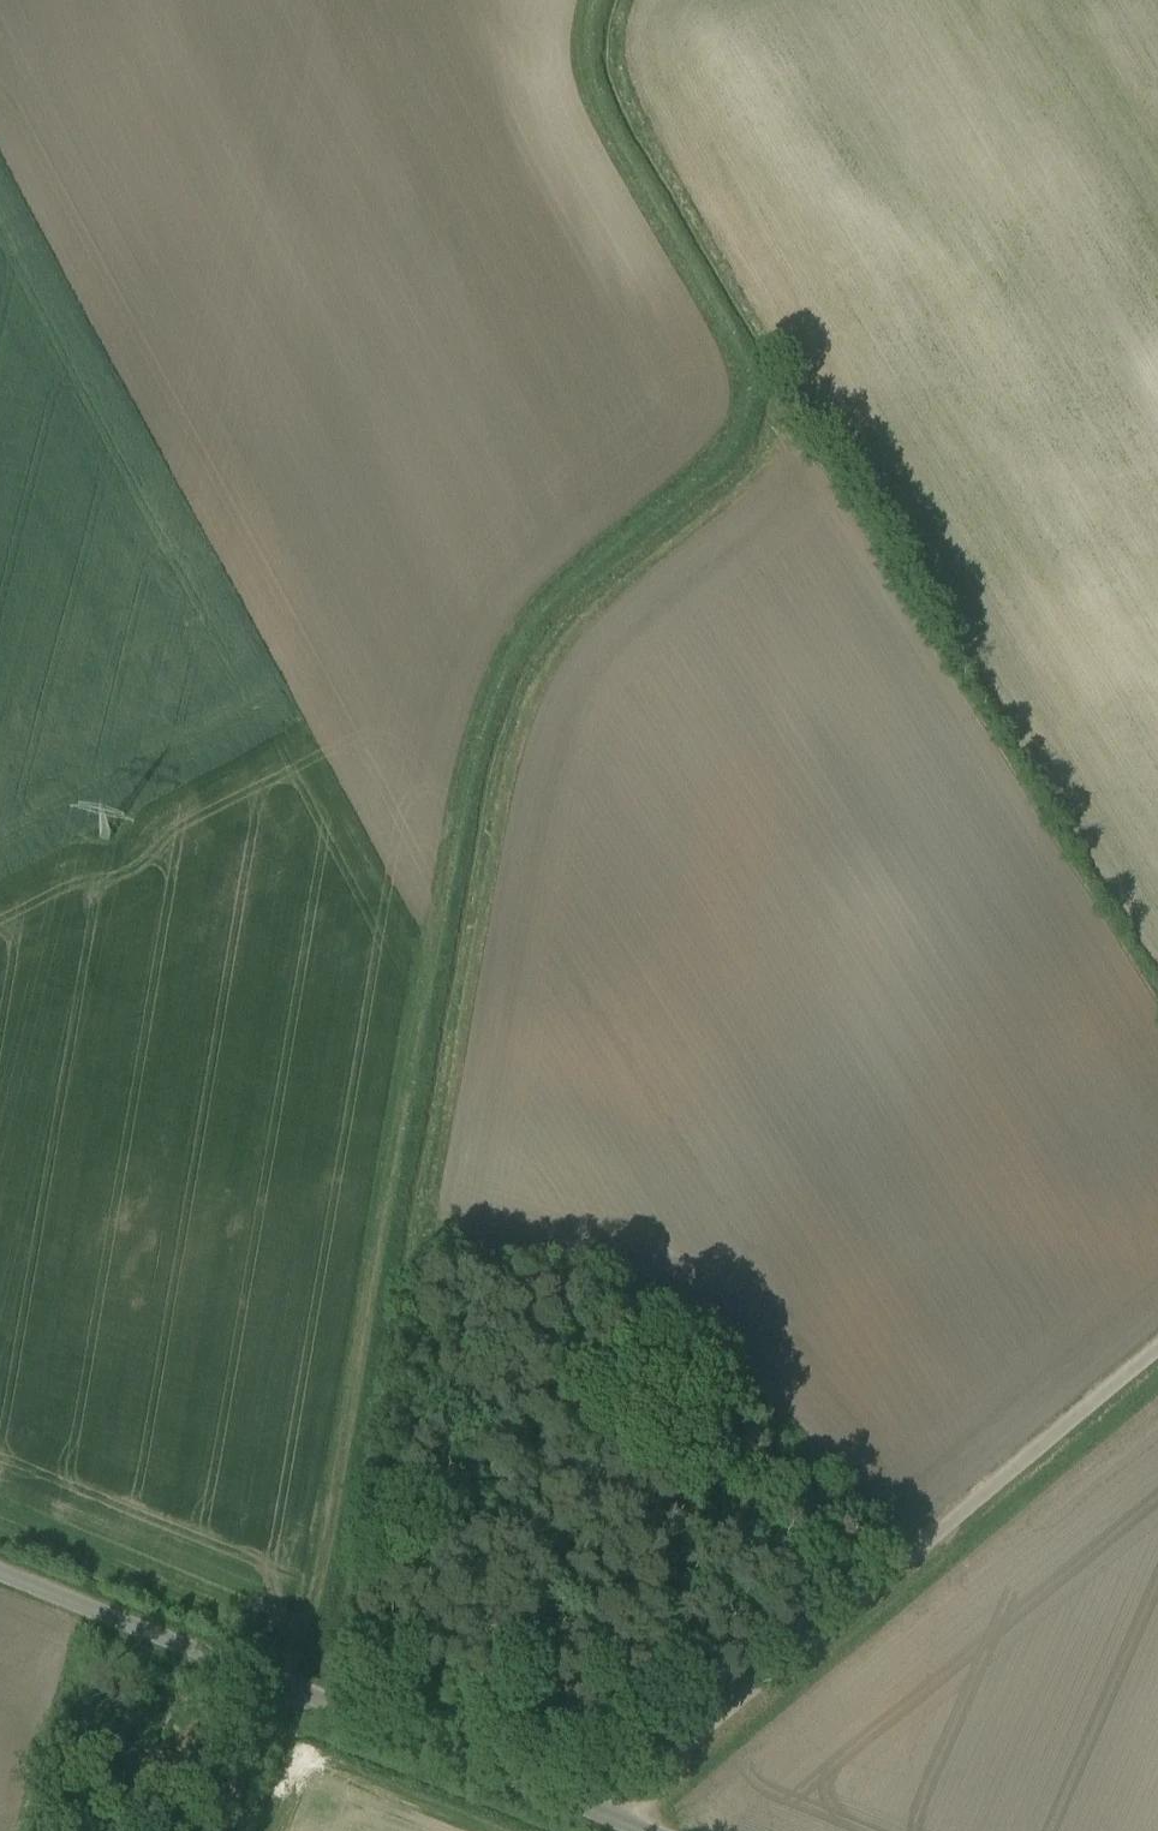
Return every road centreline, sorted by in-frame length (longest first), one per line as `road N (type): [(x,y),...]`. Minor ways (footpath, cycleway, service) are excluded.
road 1 (unclassified): [(610,1818),(1157,1357)]
road 2 (unclassified): [(610,1818),(0,1572)]
road 3 (track): [(283,1686),(218,1830)]

